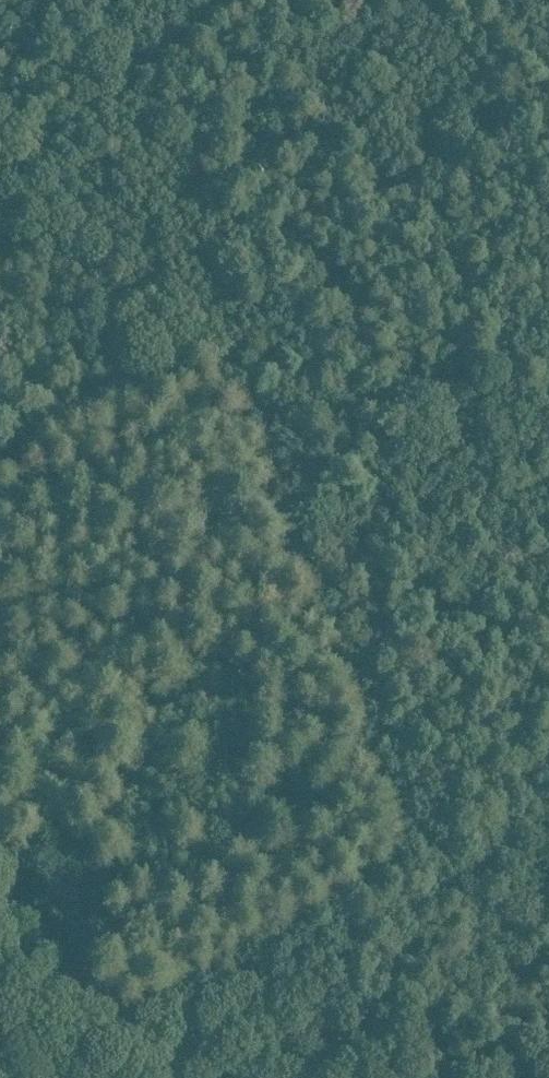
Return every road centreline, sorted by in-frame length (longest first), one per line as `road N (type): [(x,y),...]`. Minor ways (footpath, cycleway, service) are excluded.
road 1 (track): [(119,1026),(405,856),(133,99),(106,0)]
road 2 (track): [(0,206),(261,0)]
road 3 (track): [(0,850),(154,1077)]

